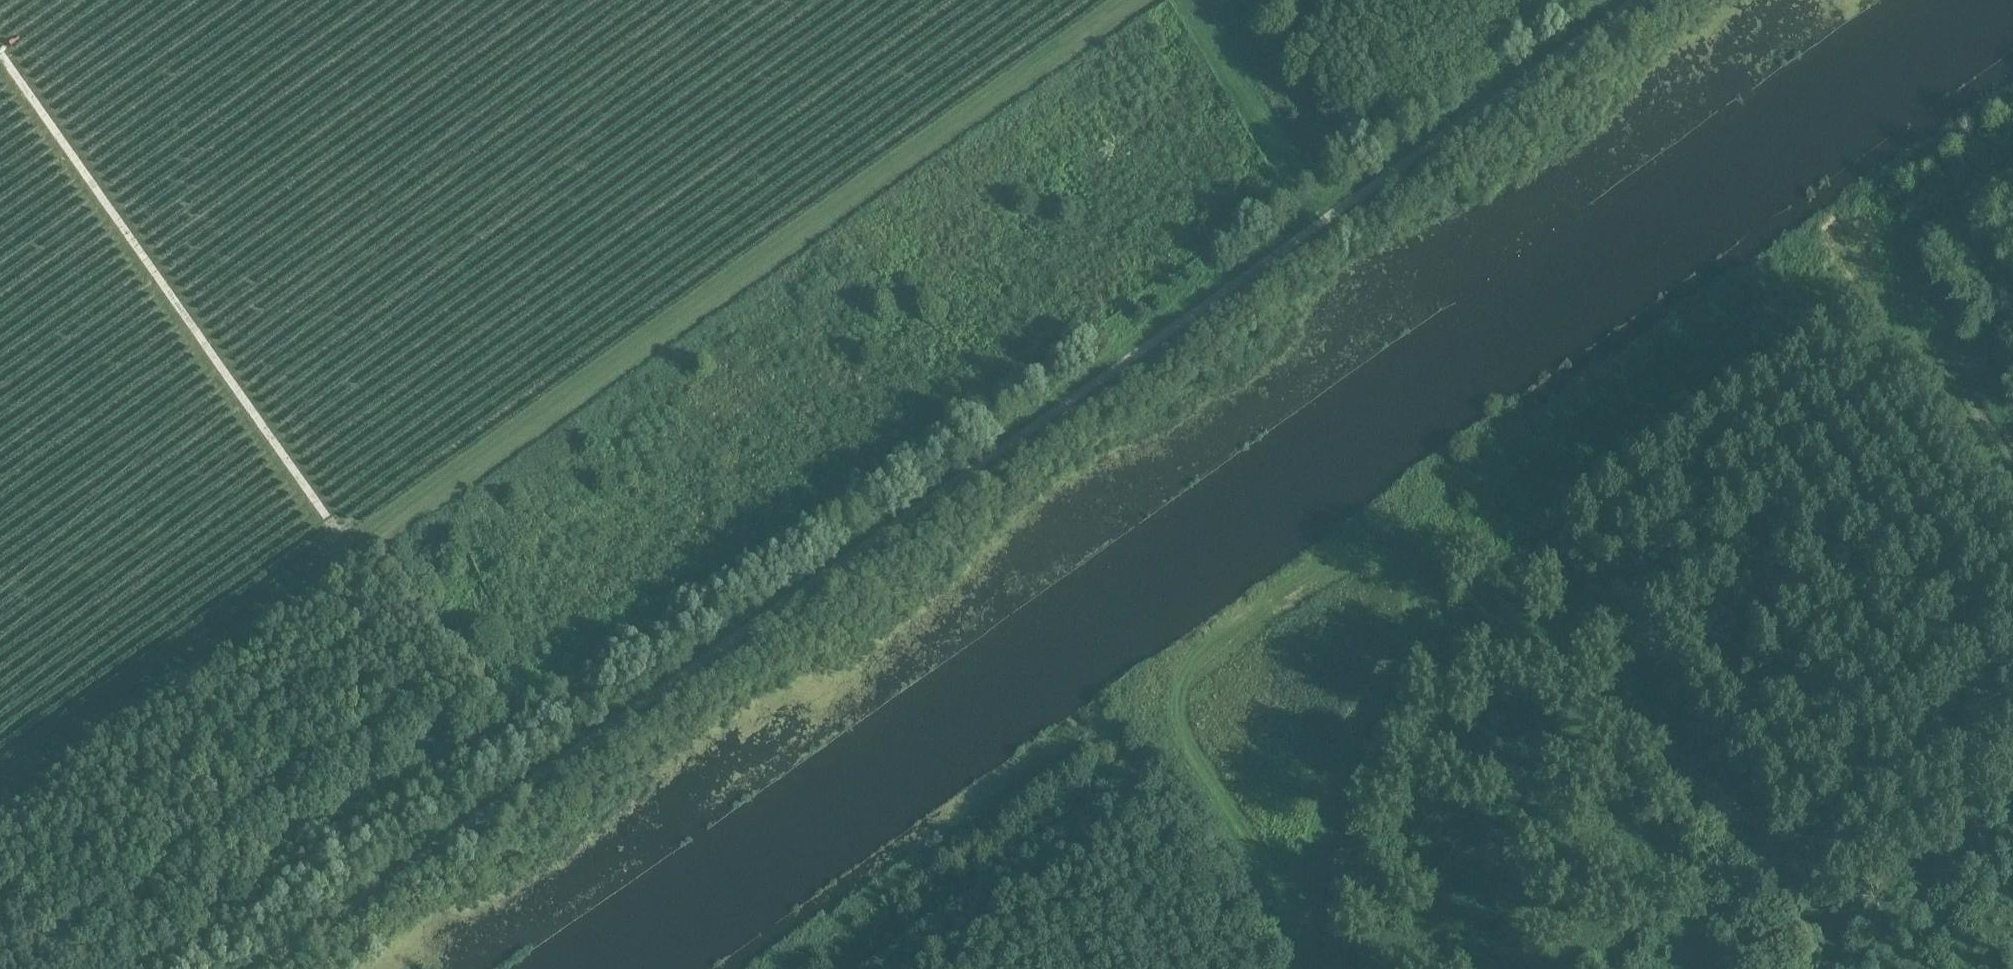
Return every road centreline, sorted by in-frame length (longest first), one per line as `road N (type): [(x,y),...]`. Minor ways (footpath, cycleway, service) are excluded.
road 1 (track): [(1299,968),(1401,650),(1379,582),(1362,561)]
road 2 (track): [(2012,482),(1838,237)]

